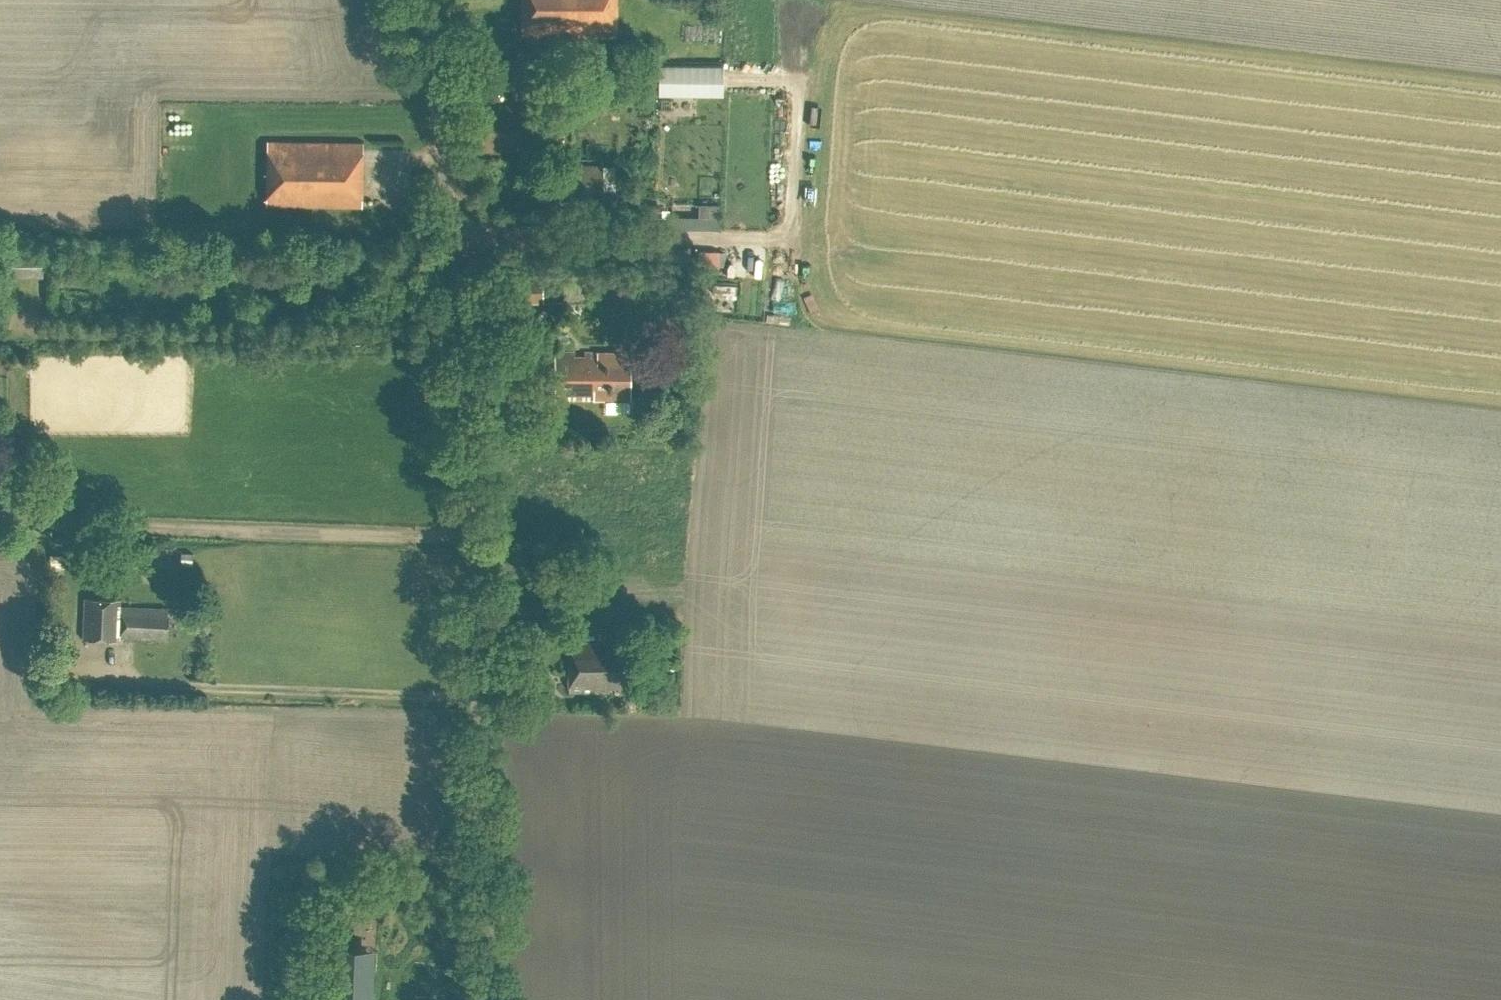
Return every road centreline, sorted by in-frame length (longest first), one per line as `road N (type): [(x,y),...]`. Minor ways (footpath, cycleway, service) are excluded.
road 1 (unclassified): [(485,999),(463,350),(417,0)]
road 2 (track): [(0,327),(461,335)]
road 3 (track): [(48,522),(472,536)]
road 4 (track): [(479,696),(88,682)]

